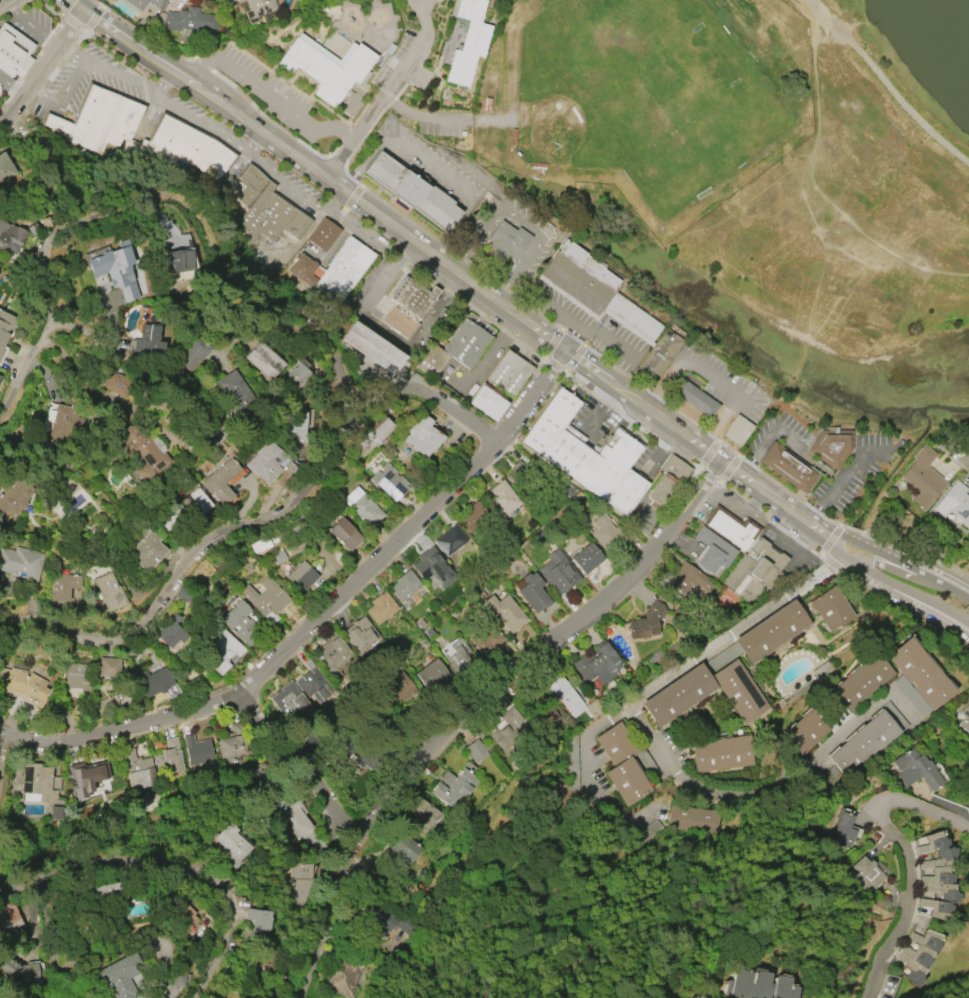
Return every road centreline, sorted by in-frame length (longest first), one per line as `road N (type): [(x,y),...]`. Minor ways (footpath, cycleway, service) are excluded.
road 1 (secondary): [(84,10),(827,536)]
road 2 (residential): [(565,353),(495,444),(238,700),(63,746),(4,736)]
road 3 (residential): [(721,463),(642,564),(431,749),(381,804),(327,900),(298,997)]
road 4 (residential): [(358,405),(291,506),(196,555),(131,637),(82,641),(0,621)]
road 5 (residential): [(0,878),(20,882),(70,852),(117,846),(200,863),(222,876),(232,901),(231,937),(201,997)]
road 6 (residential): [(968,835),(916,803),(890,800),(870,809),(898,849),(903,905),(870,997)]
road 7 (residential): [(169,197),(80,219),(56,235),(45,249),(45,329),(0,409)]
road 8 (residential): [(238,700),(326,797),(352,847)]
road 9 (secondary): [(827,536),(873,575),(968,624)]
road 10 (residential): [(495,444),(423,394),(390,392),(358,405)]
road 11 (secondary): [(968,595),(853,539),(827,536)]
road 12 (residential): [(84,10),(0,125)]

